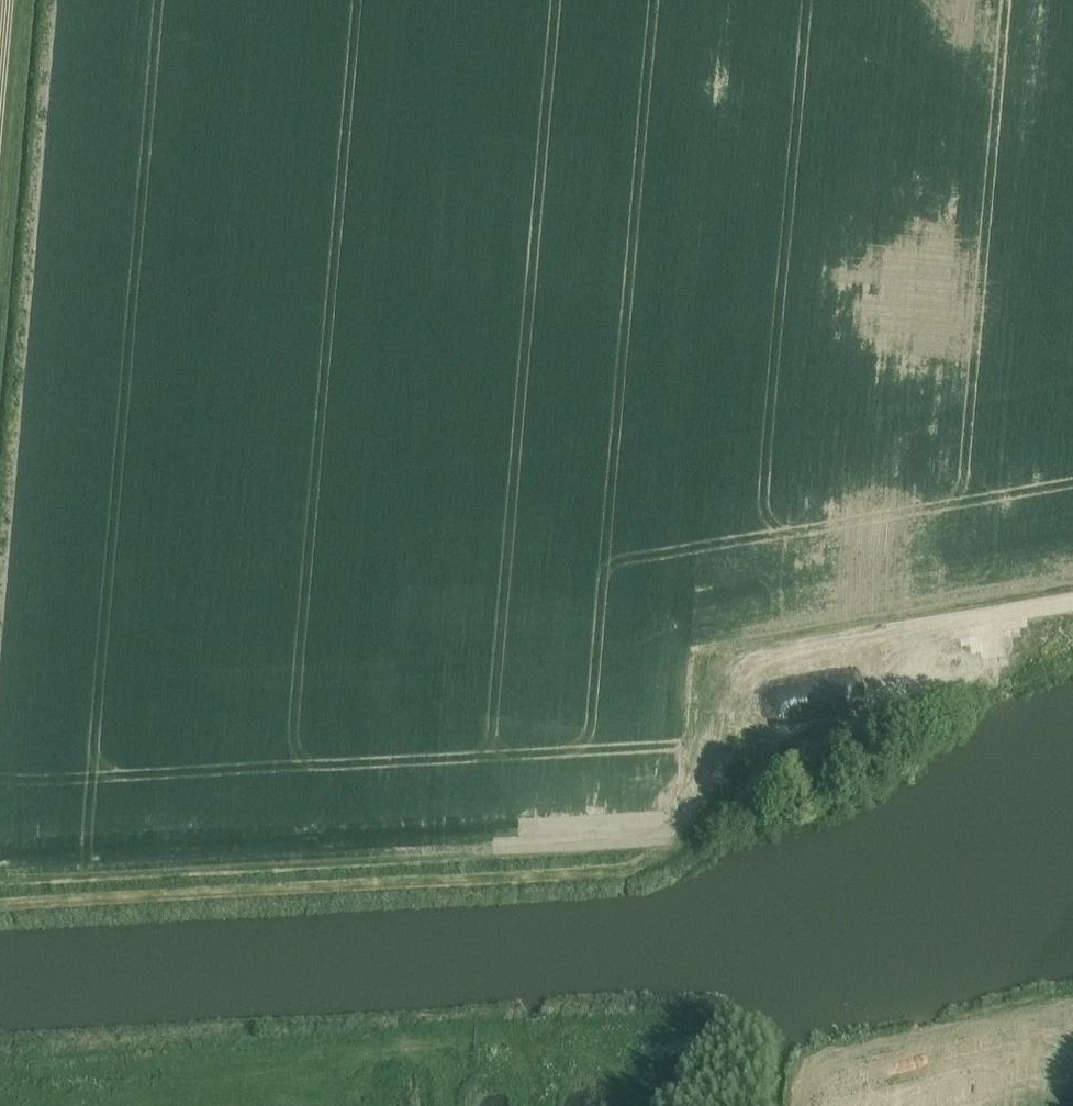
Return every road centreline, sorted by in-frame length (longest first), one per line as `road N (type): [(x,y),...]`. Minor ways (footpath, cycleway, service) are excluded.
road 1 (track): [(775,659),(1072,607)]

